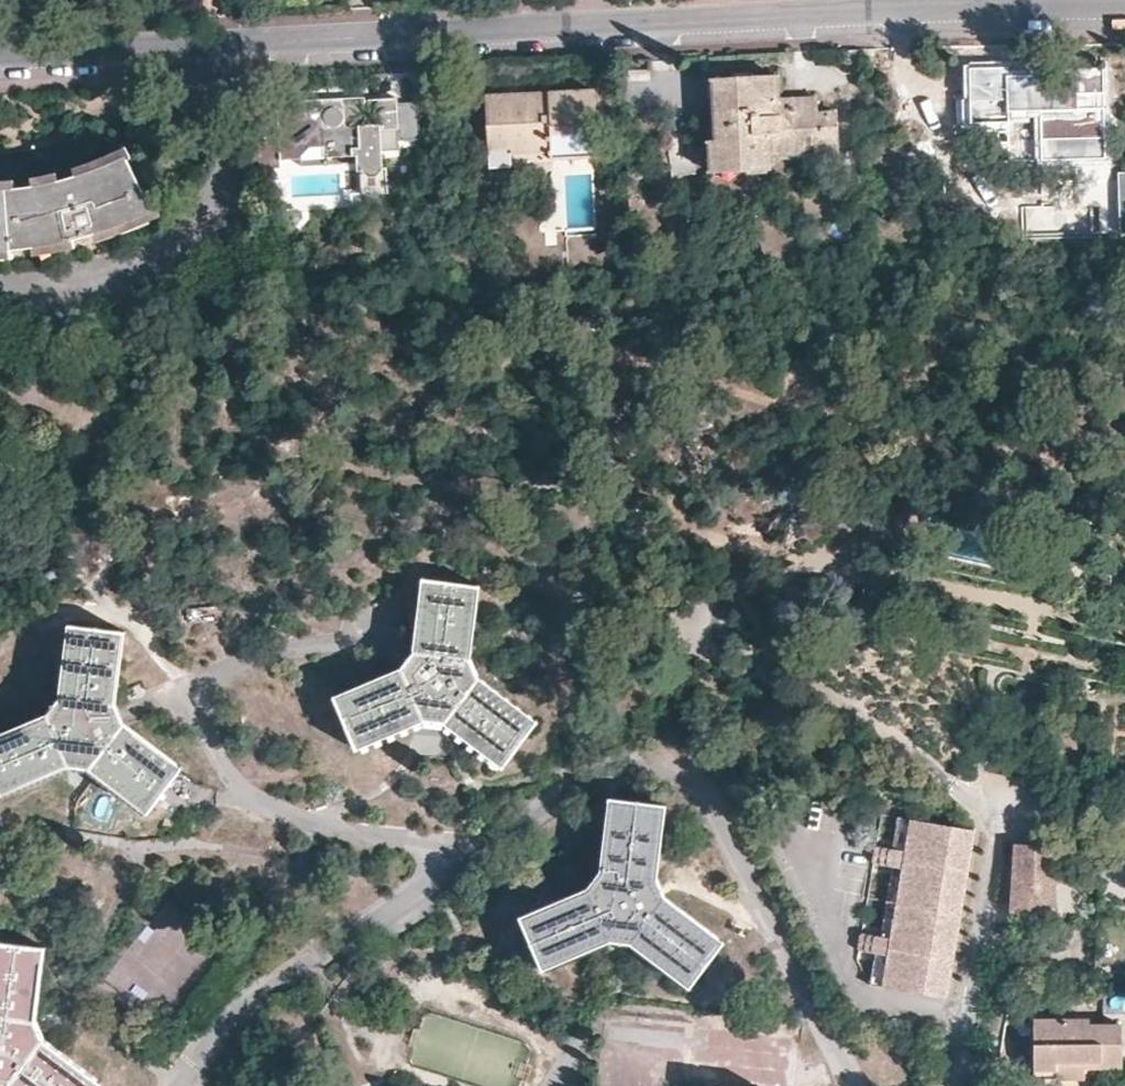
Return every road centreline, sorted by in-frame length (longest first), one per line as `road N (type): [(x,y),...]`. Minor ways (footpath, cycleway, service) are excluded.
road 1 (residential): [(1124,15),(1023,12),(0,57)]

